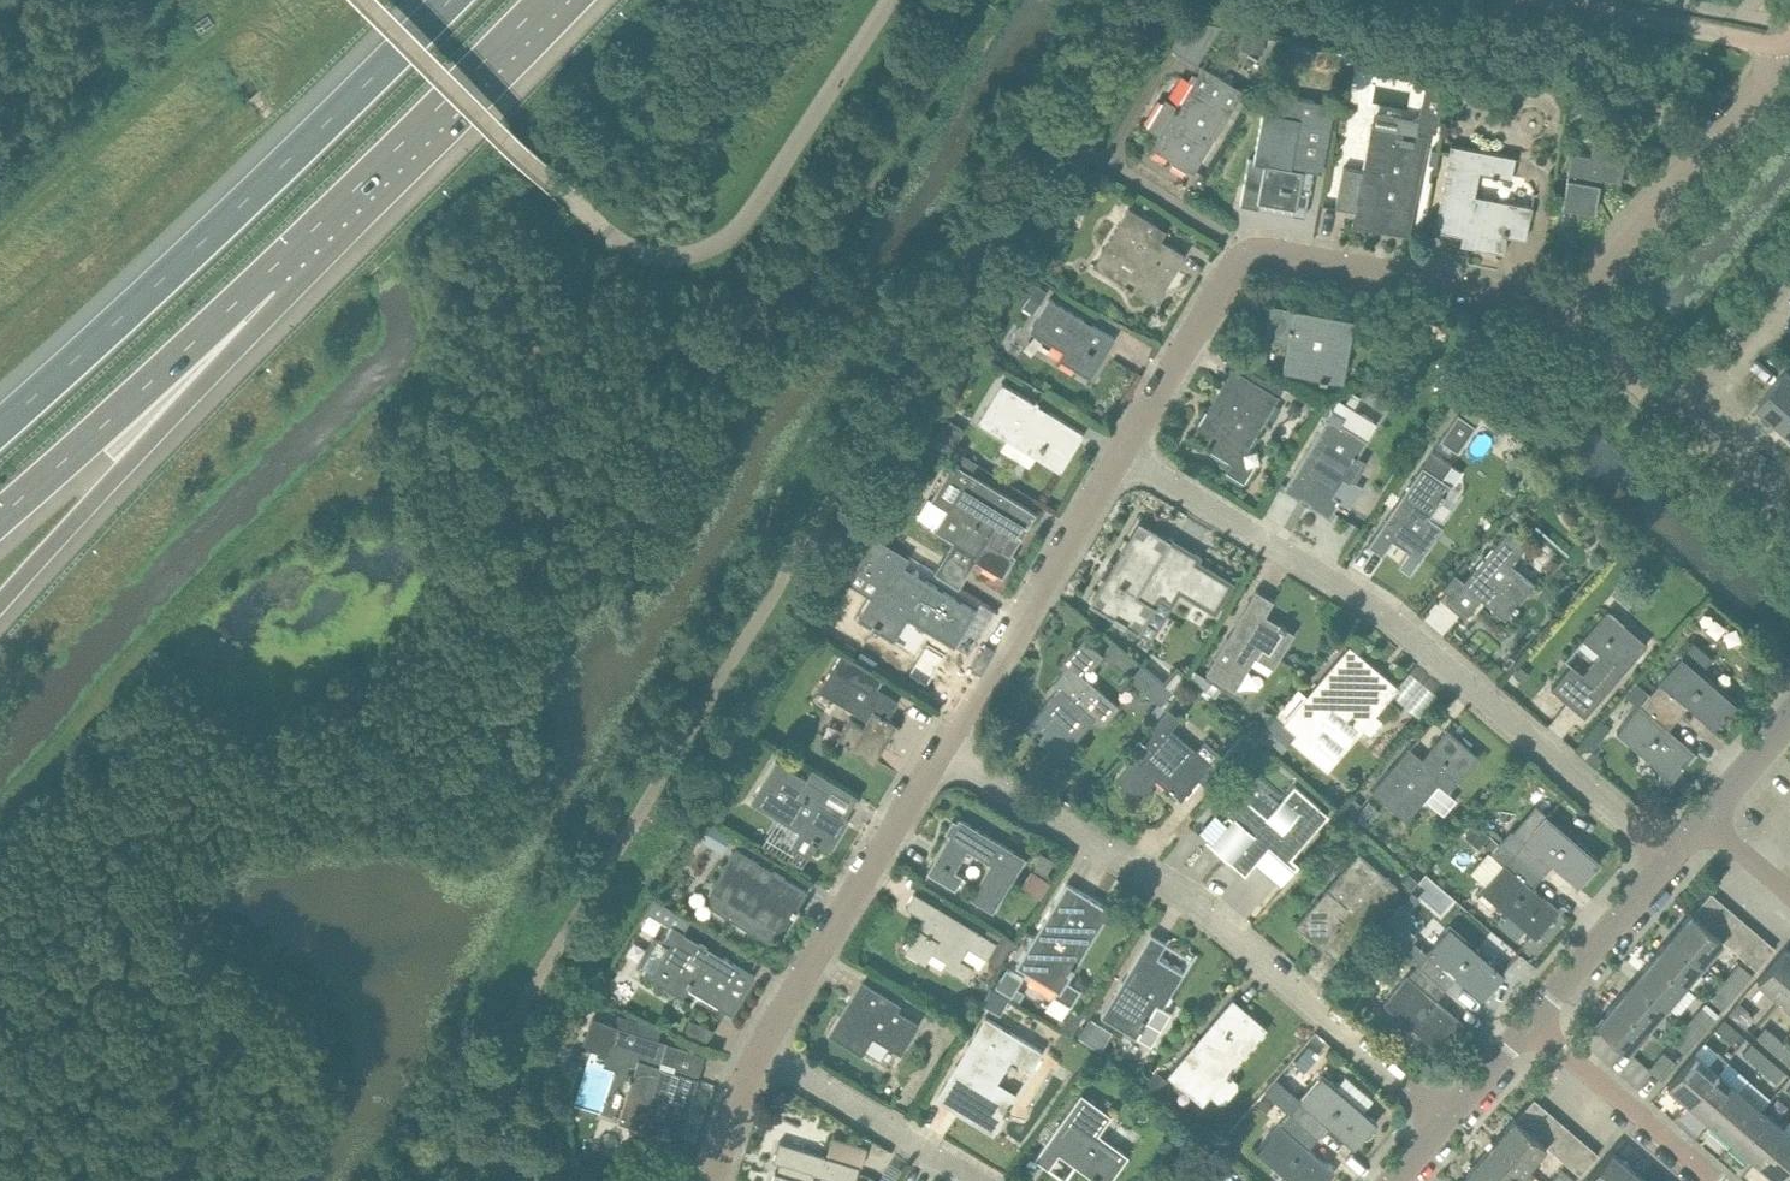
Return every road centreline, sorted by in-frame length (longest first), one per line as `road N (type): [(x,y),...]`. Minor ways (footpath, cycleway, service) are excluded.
road 1 (residential): [(1670,858),(1379,609),(1121,456)]
road 2 (residential): [(1447,1118),(1207,914),(939,753)]
road 3 (motorway): [(446,0),(315,133),(0,426)]
road 4 (residential): [(1121,456),(1234,267),(1260,250),(1562,313)]
road 5 (motorway): [(0,605),(224,360),(266,275)]
road 6 (motorway): [(266,275),(545,0)]
road 7 (motorway): [(0,517),(266,275)]
road 8 (residential): [(939,753),(1121,456)]
road 9 (residential): [(1562,313),(1789,49)]
road 10 (residential): [(758,1050),(939,753)]
road 11 (residential): [(975,1180),(758,1050)]
road 12 (residential): [(1708,1180),(1528,1024)]
road 13 (residential): [(1528,1024),(1670,858)]
road 14 (residential): [(1674,409),(1789,275)]
road 15 (residential): [(1789,508),(1674,409)]
road 16 (residential): [(1674,409),(1562,313)]
road 17 (residential): [(715,1180),(758,1050)]
road 18 (residential): [(1702,820),(1789,715)]
road 19 (residential): [(1447,1118),(1528,1024)]

